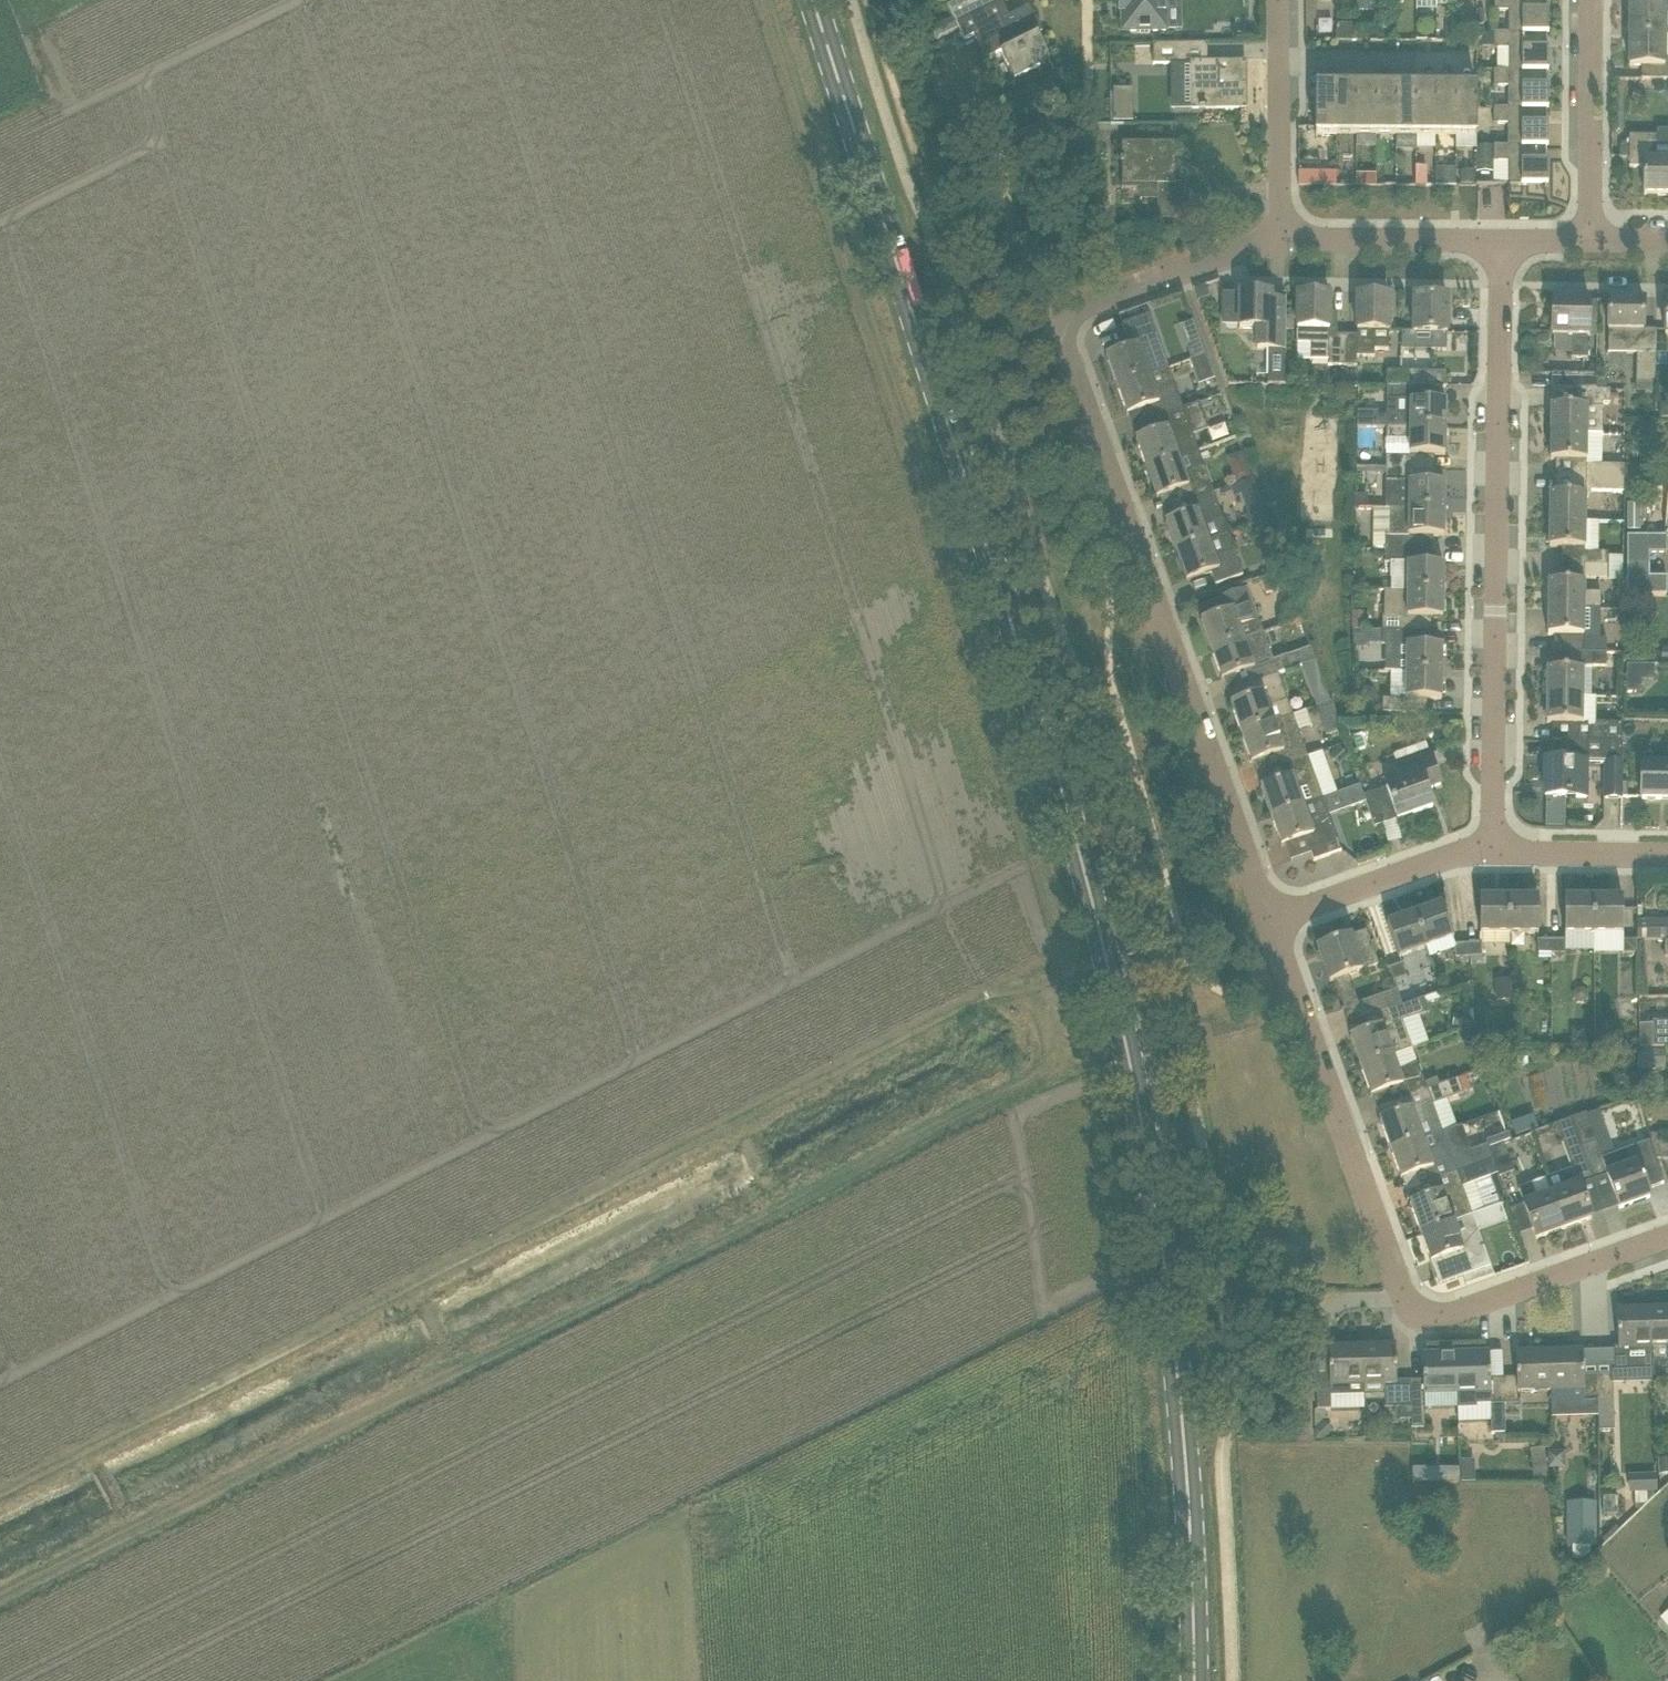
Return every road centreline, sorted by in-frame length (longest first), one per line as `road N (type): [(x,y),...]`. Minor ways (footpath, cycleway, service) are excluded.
road 1 (primary): [(1192,1680),(1176,1350),(1112,985),(980,523),(809,0)]
road 2 (residential): [(1667,1229),(1423,1305),(1382,1256),(1271,914)]
road 3 (residential): [(1271,914),(1058,351),(1061,312),(1070,307)]
road 4 (residential): [(1505,843),(1500,240)]
road 5 (residential): [(1505,843),(1271,914)]
road 6 (residential): [(1591,239),(1590,0)]
road 7 (residential): [(1283,238),(1070,307)]
road 8 (residential): [(1500,240),(1283,238)]
road 9 (residential): [(1469,63),(1279,62)]
road 10 (residential): [(1283,238),(1279,62)]
road 11 (residential): [(1667,856),(1505,843)]

